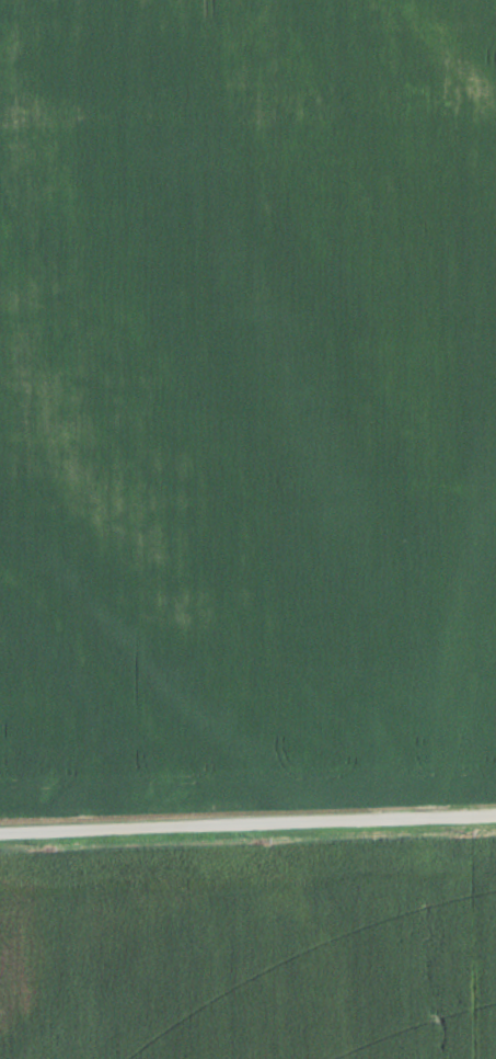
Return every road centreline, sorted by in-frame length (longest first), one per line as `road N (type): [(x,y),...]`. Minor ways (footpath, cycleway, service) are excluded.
road 1 (residential): [(0,829),(495,812)]

